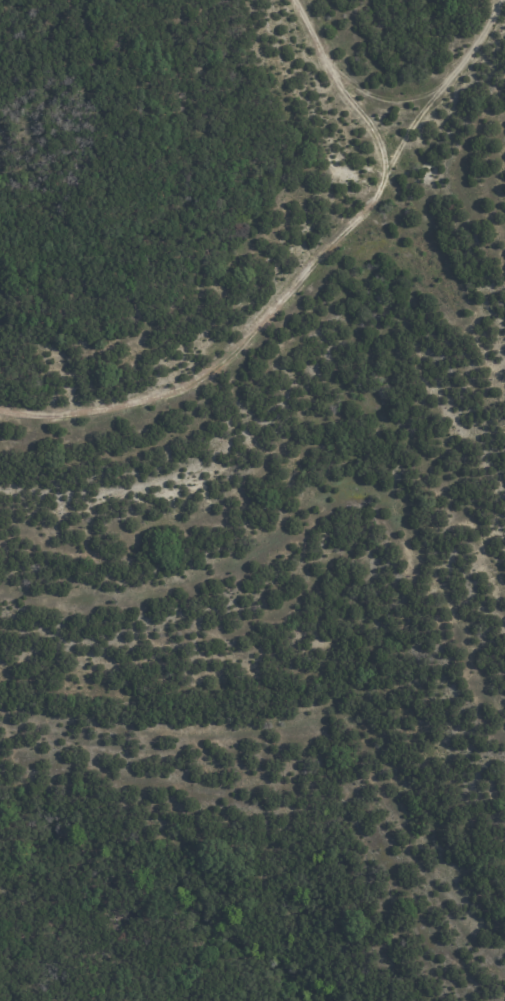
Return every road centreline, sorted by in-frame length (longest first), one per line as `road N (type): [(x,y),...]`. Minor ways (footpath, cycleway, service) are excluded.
road 1 (track): [(502,0),(339,240),(192,384),(123,409),(27,424),(0,419)]
road 2 (track): [(442,91),(416,100),(376,96),(338,68),(296,0)]

